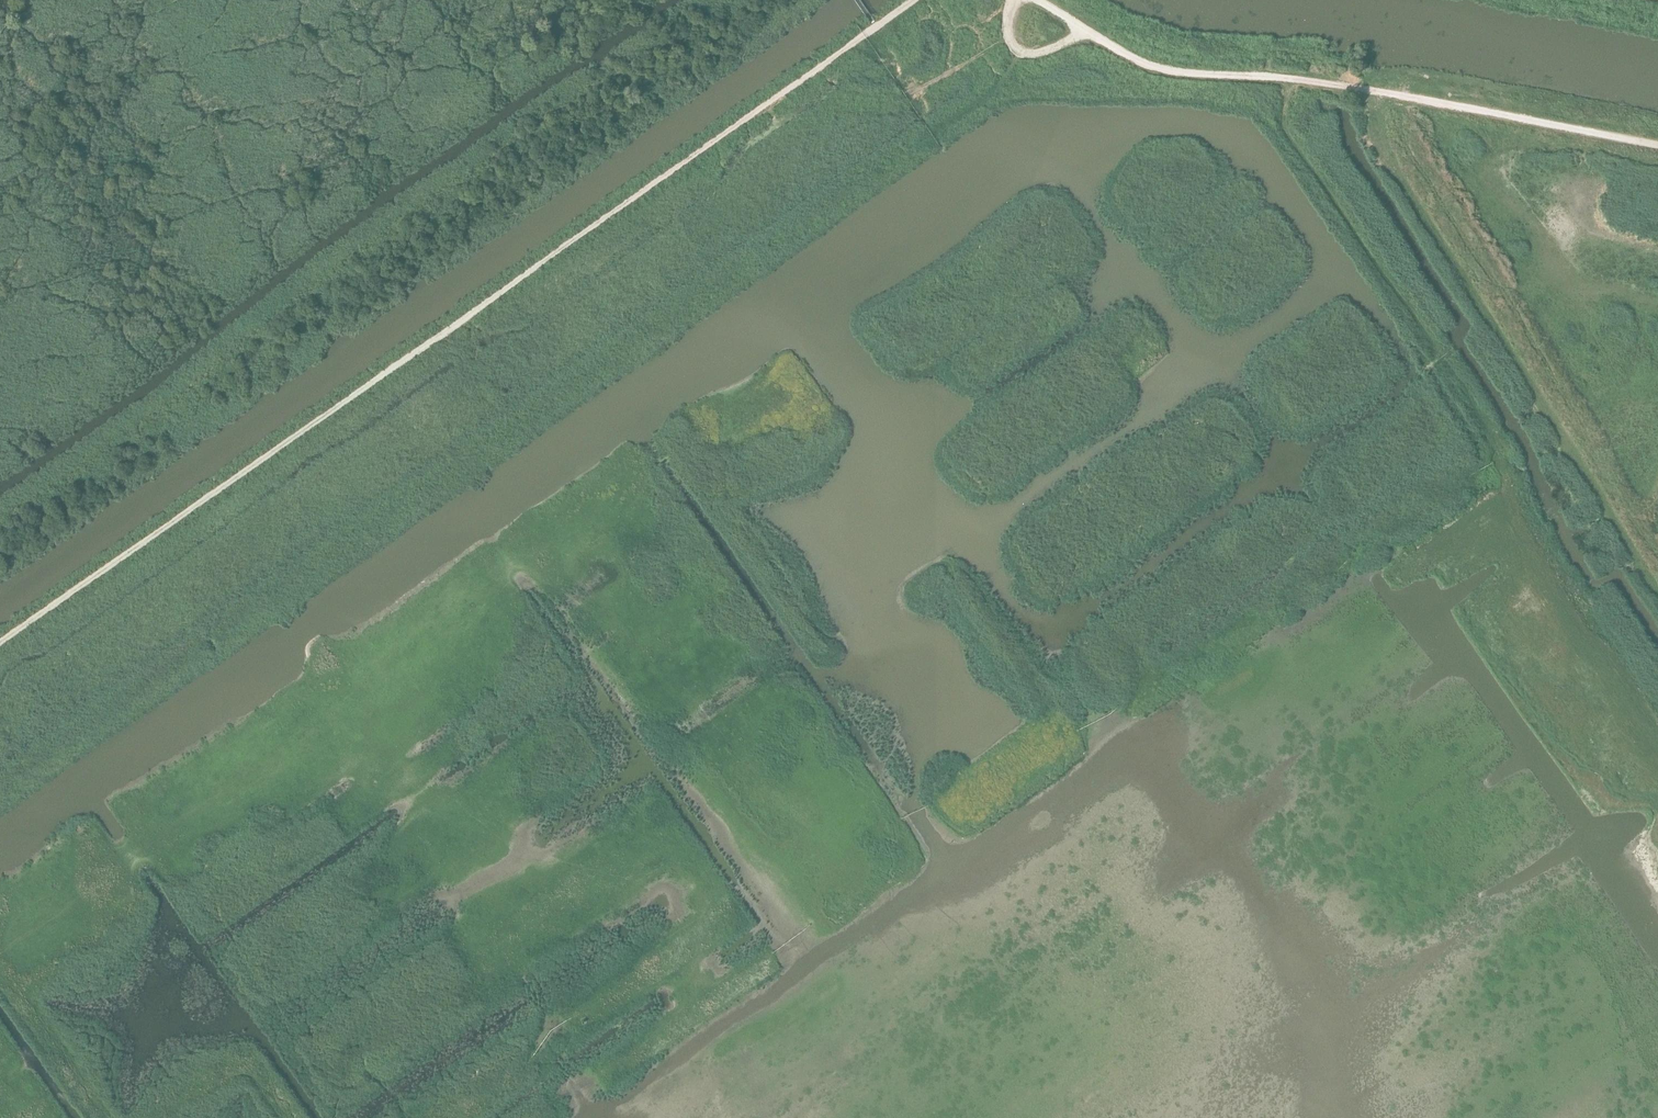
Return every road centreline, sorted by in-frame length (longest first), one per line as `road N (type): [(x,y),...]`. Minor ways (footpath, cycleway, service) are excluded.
road 1 (track): [(914,0),(0,644)]
road 2 (track): [(1657,144),(1295,79),(1172,72),(1143,64),(1038,0)]

